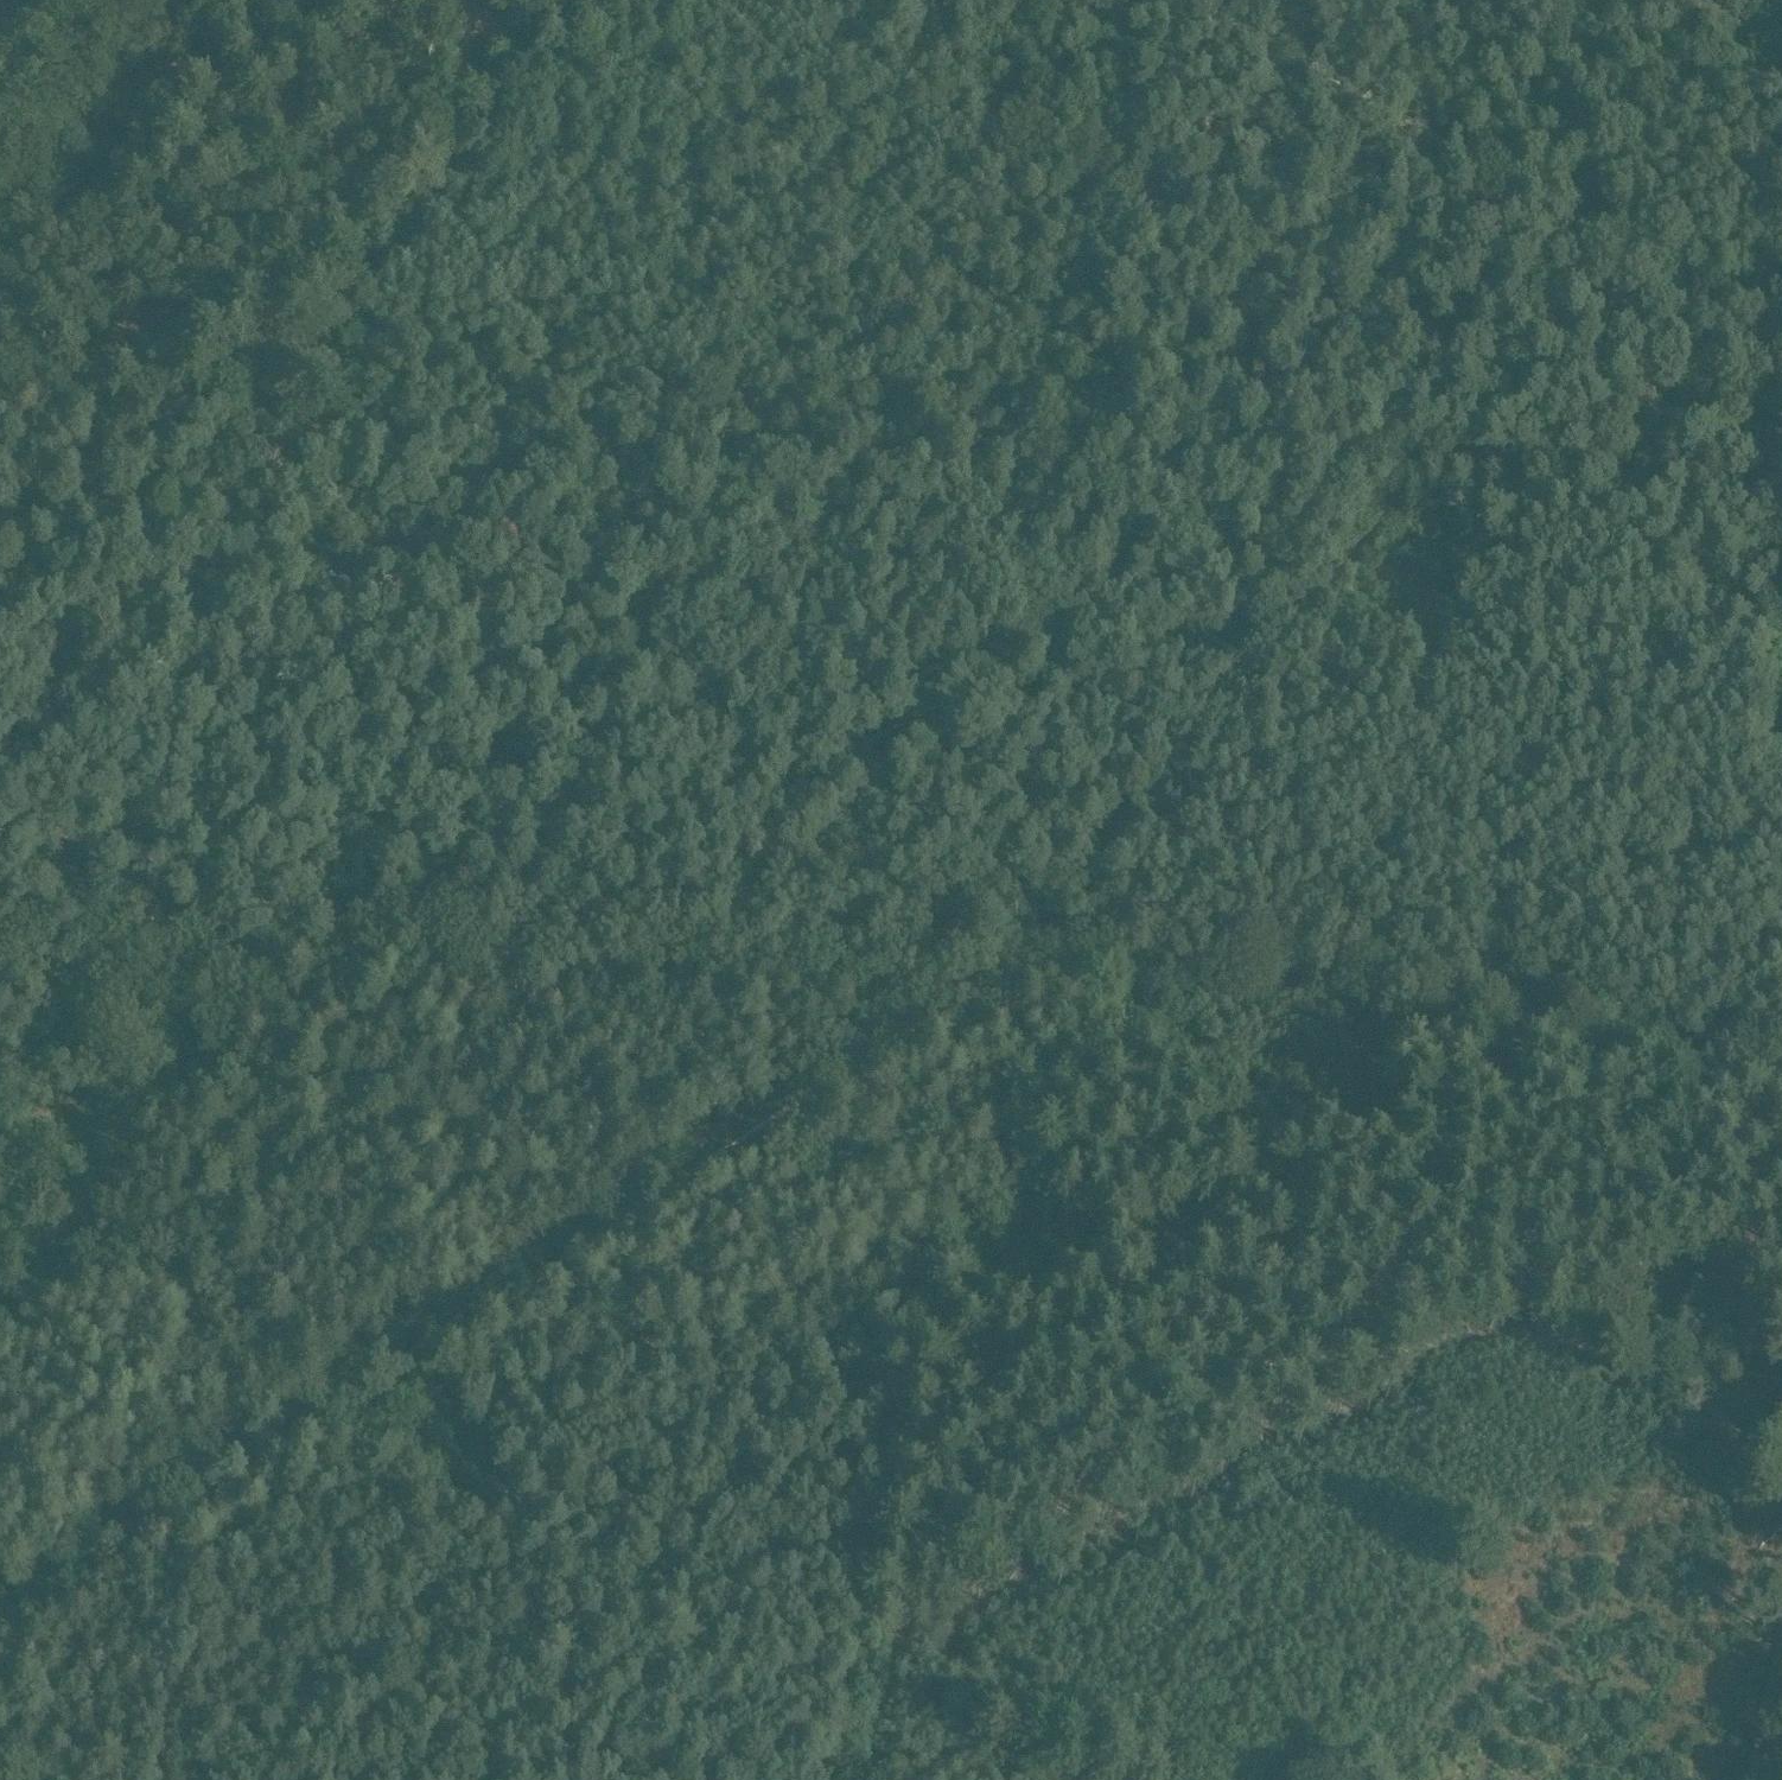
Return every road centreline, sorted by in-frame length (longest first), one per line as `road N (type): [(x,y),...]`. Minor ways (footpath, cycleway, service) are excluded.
road 1 (track): [(1781,1080),(1343,973),(1172,941),(0,921)]
road 2 (track): [(1781,382),(1338,76),(1186,0)]
road 3 (track): [(255,433),(570,0)]
road 4 (track): [(0,122),(97,0)]

